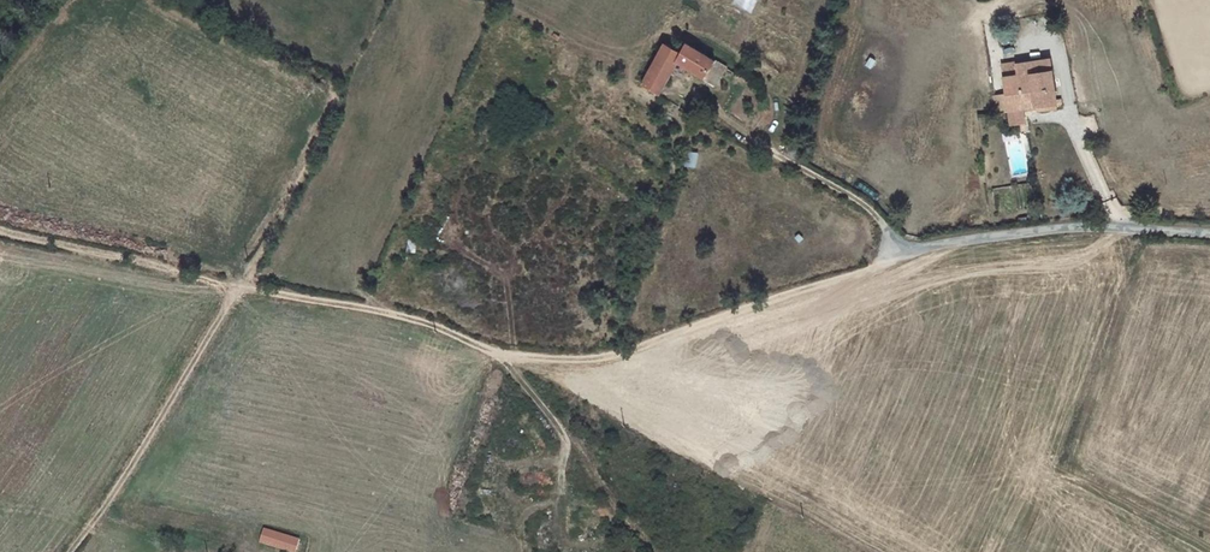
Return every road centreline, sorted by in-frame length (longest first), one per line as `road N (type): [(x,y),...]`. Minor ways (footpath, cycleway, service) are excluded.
road 1 (track): [(892,262),(582,360),(503,356),(387,311),(235,286)]
road 2 (unclassified): [(1209,233),(1112,225),(1012,232),(892,262)]
road 3 (track): [(235,286),(110,498),(67,551)]
road 4 (track): [(503,356),(565,437),(561,492)]

